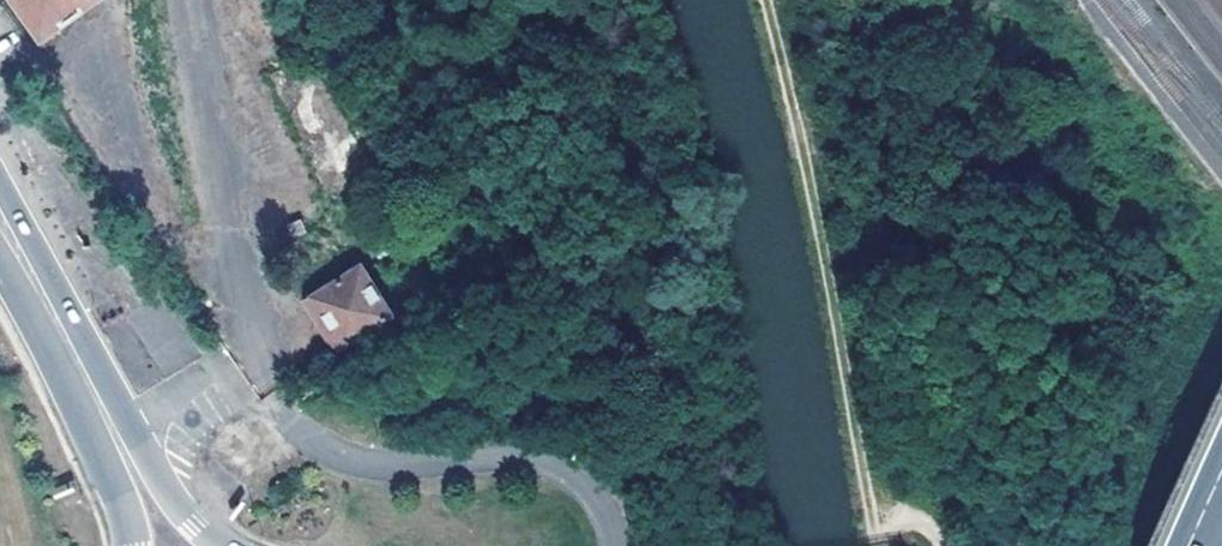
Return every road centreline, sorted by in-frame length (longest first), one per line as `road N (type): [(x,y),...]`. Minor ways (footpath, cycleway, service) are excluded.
road 1 (track): [(765,0),(878,545)]
road 2 (secondary): [(110,425),(0,223)]
road 3 (secondary): [(213,545),(110,425)]
road 4 (secondary): [(110,425),(135,545)]

